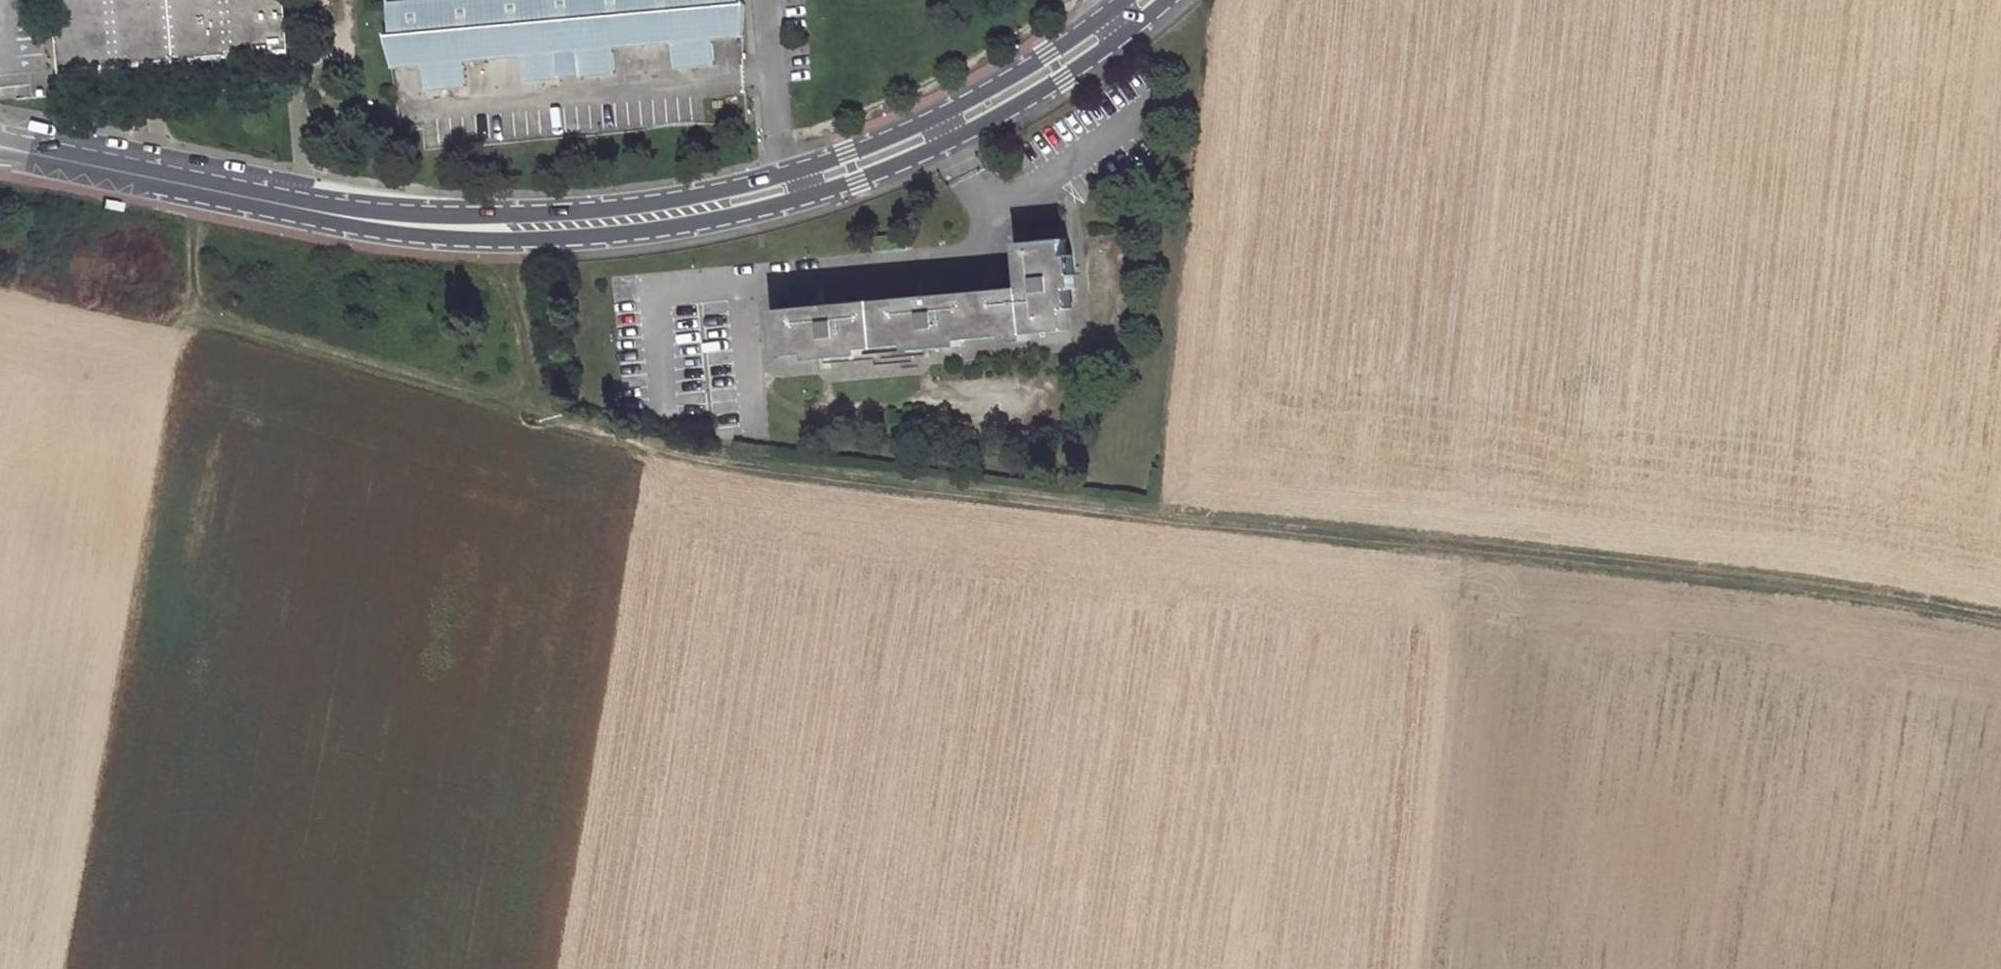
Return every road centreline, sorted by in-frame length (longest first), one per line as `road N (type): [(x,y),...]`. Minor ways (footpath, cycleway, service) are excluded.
road 1 (residential): [(1127,17),(988,105),(850,168),(620,222),(479,230),(409,224),(0,147)]

